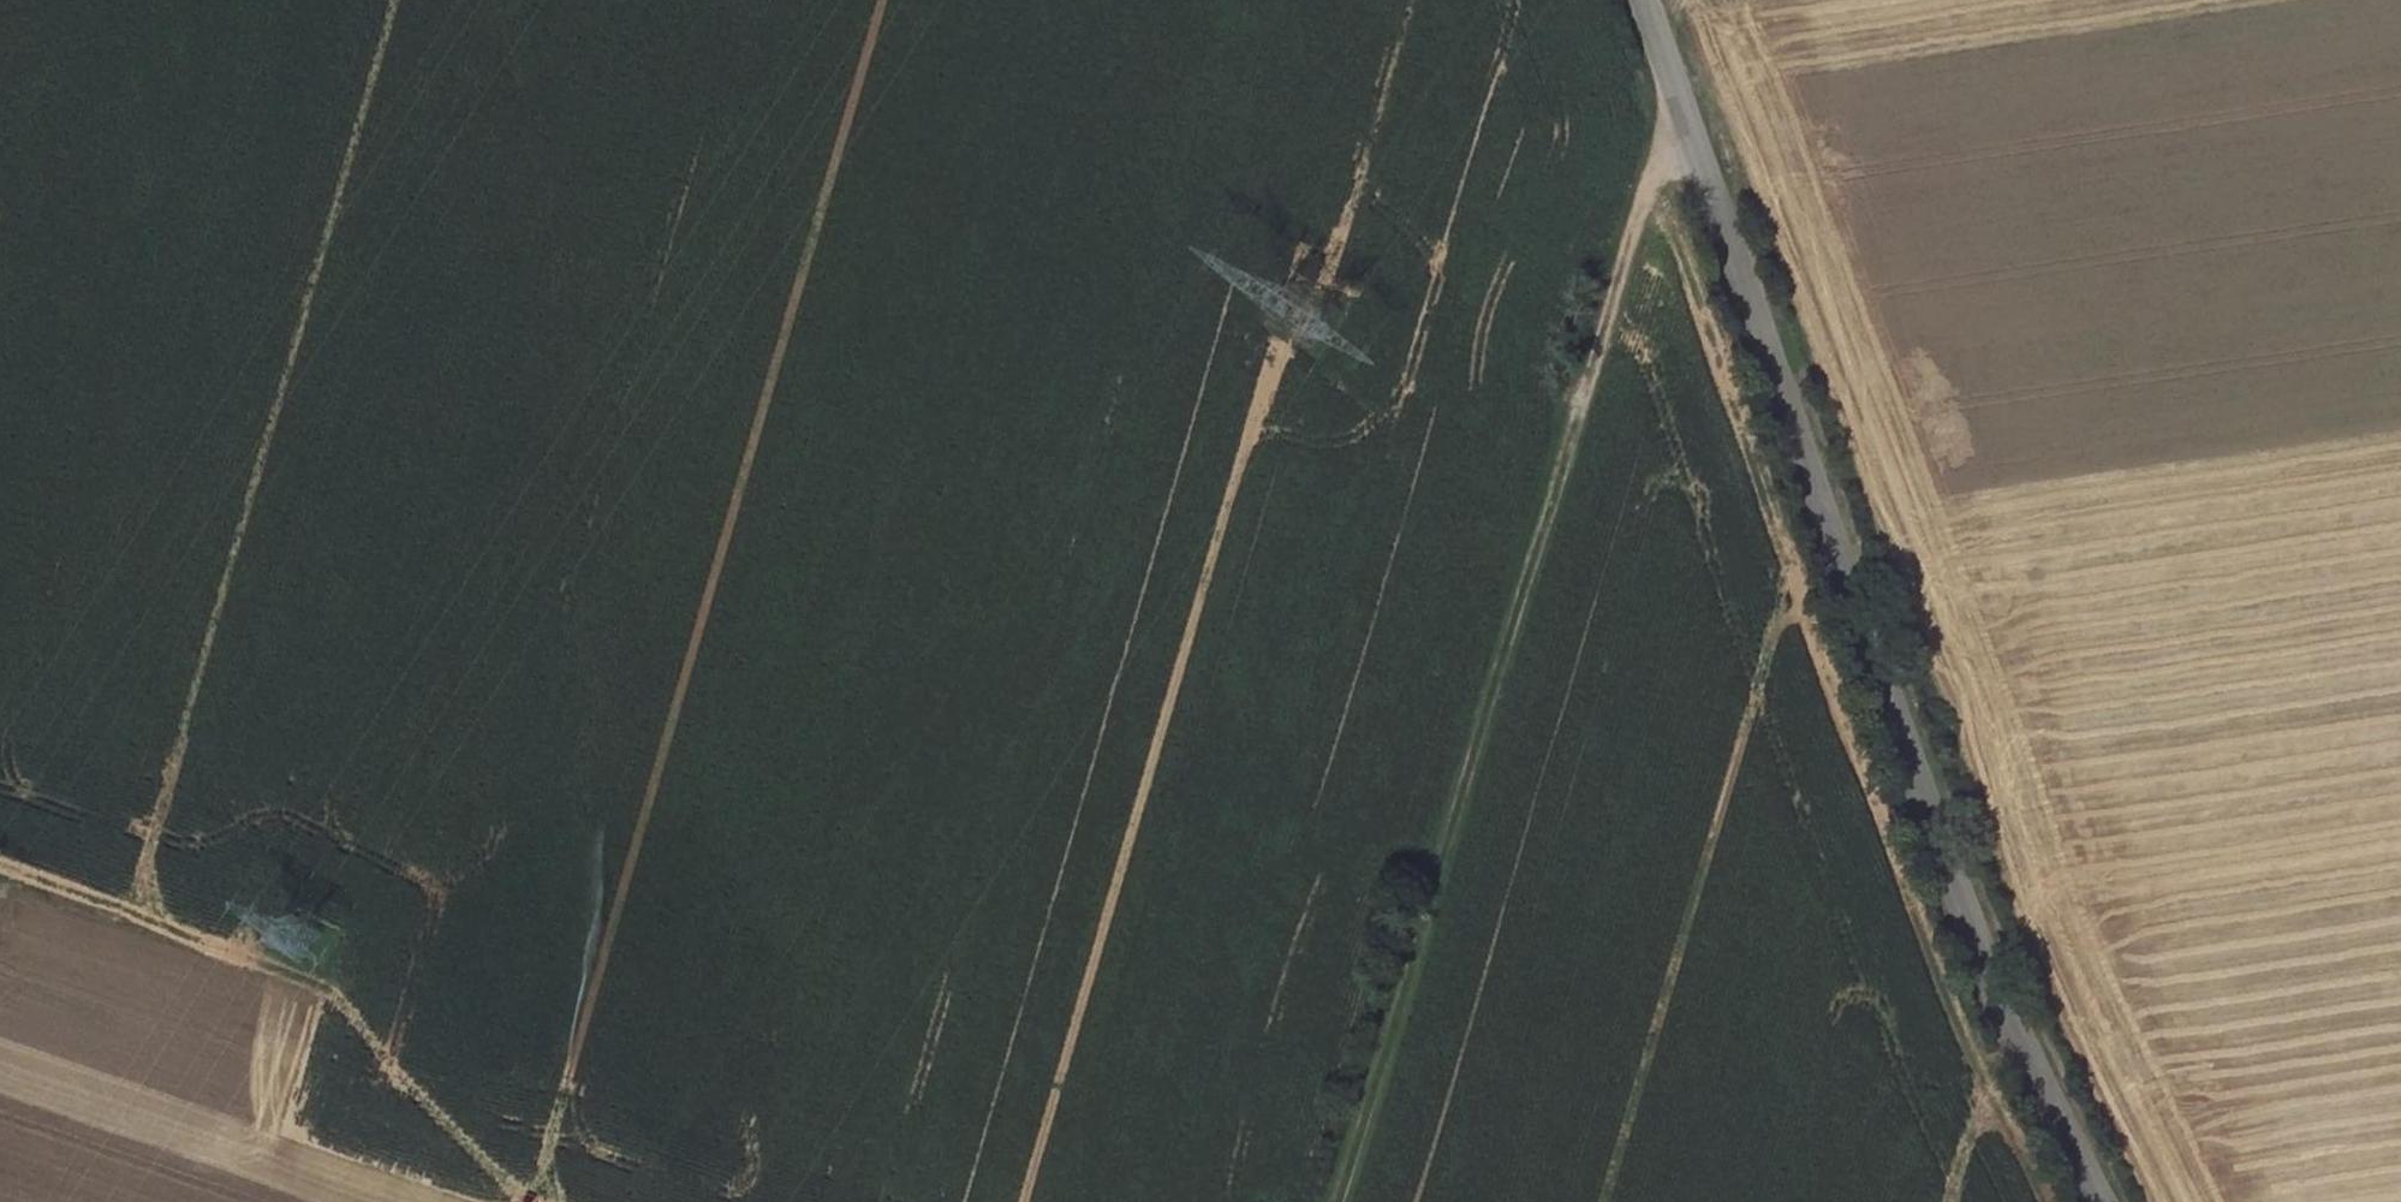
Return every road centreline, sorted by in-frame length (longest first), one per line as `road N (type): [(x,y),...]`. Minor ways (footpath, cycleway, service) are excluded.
road 1 (unclassified): [(1643,0),(2033,1061),(2106,1201)]
road 2 (track): [(1684,106),(1648,189),(1337,1201)]
road 3 (track): [(0,864),(328,986),(296,1132),(499,1201)]

